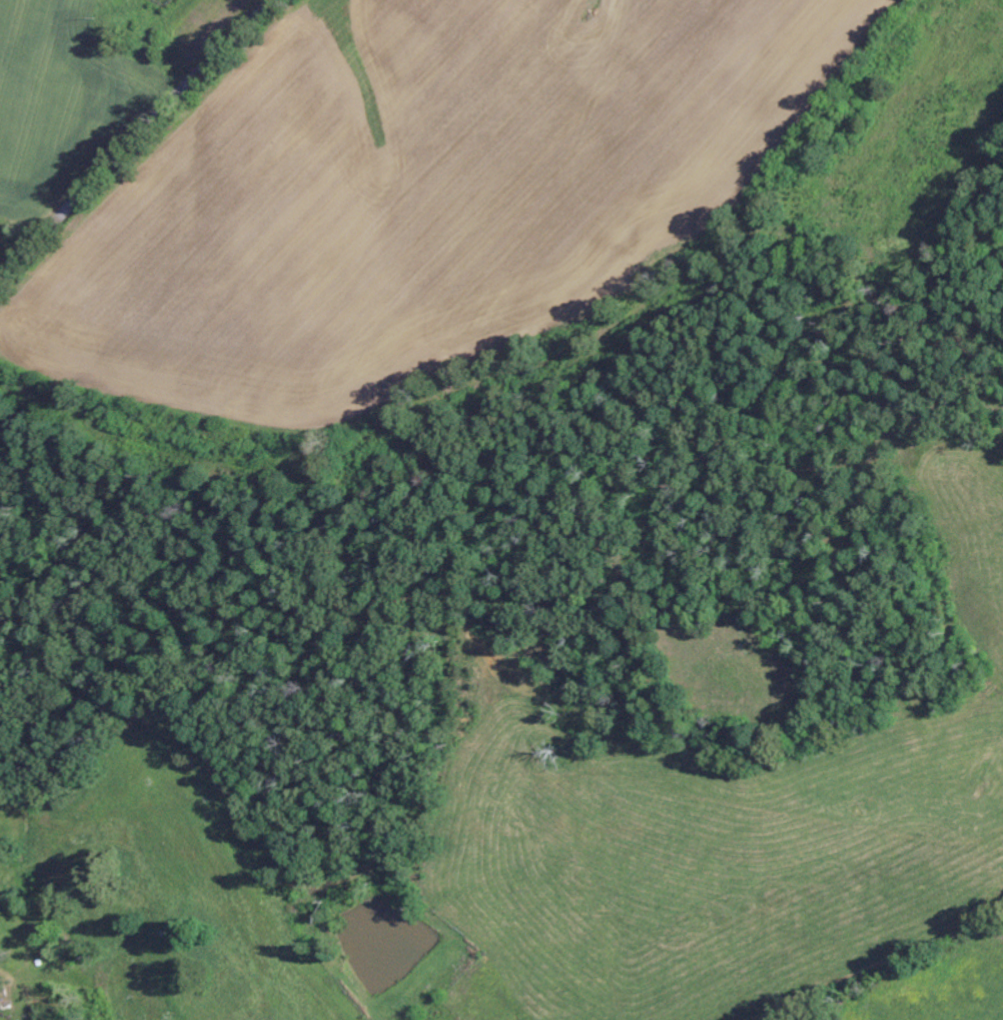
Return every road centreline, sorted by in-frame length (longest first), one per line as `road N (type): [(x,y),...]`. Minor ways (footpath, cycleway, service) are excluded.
road 1 (residential): [(0,283),(276,0)]

